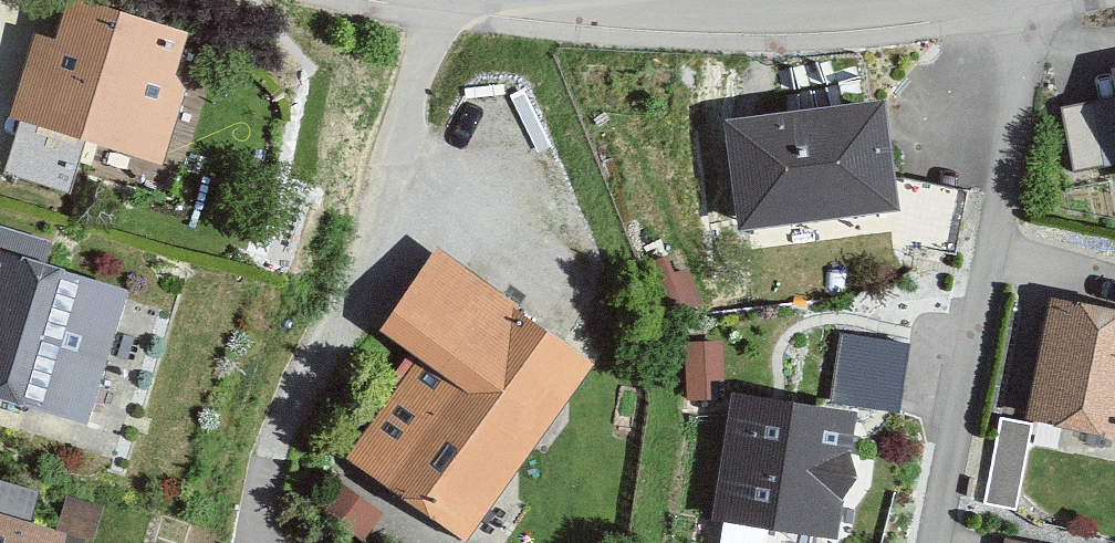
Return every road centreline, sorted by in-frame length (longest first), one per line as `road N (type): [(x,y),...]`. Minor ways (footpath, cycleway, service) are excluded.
road 1 (residential): [(816,0),(719,8),(614,0)]

